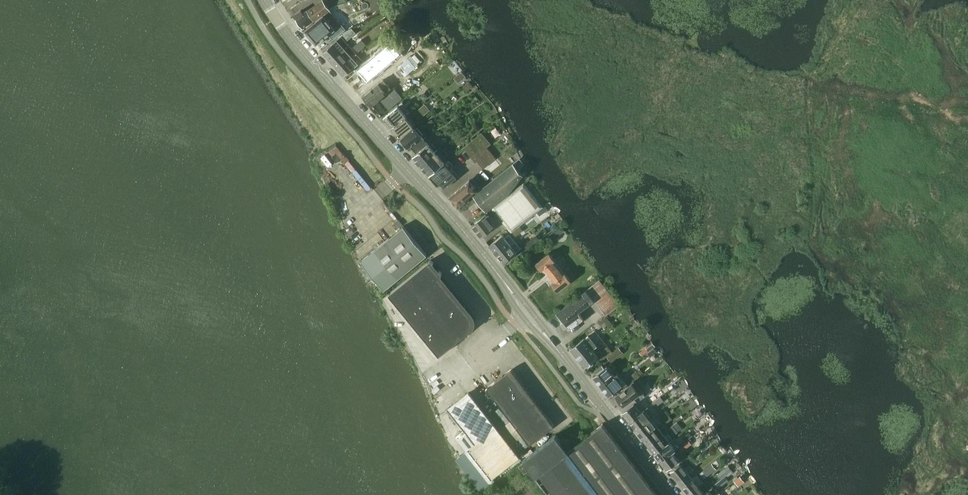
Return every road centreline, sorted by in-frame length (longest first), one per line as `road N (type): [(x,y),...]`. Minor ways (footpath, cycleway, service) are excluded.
road 1 (tertiary): [(669,494),(491,265),(264,0)]

